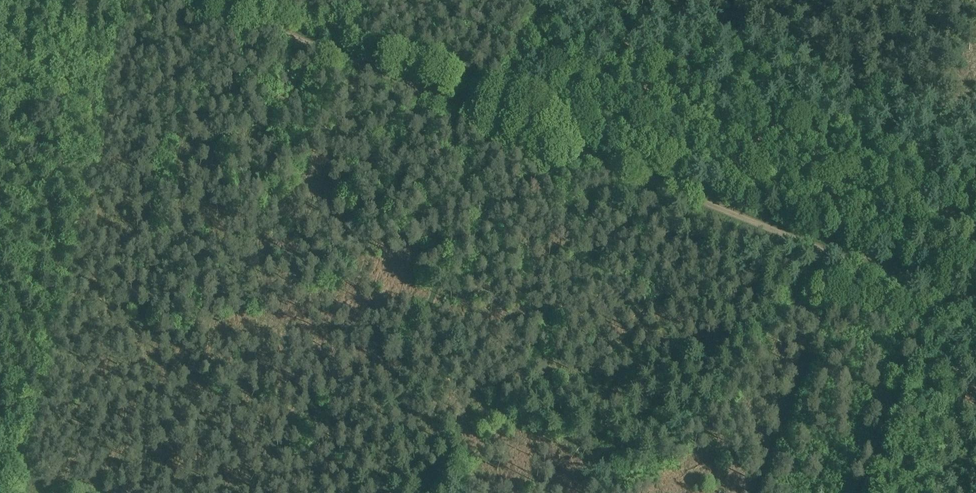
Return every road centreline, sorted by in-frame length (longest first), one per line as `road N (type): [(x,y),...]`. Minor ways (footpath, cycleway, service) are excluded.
road 1 (track): [(975,303),(507,120)]
road 2 (track): [(507,120),(346,492)]
road 3 (track): [(507,120),(208,0)]
road 4 (track): [(554,0),(507,120)]

